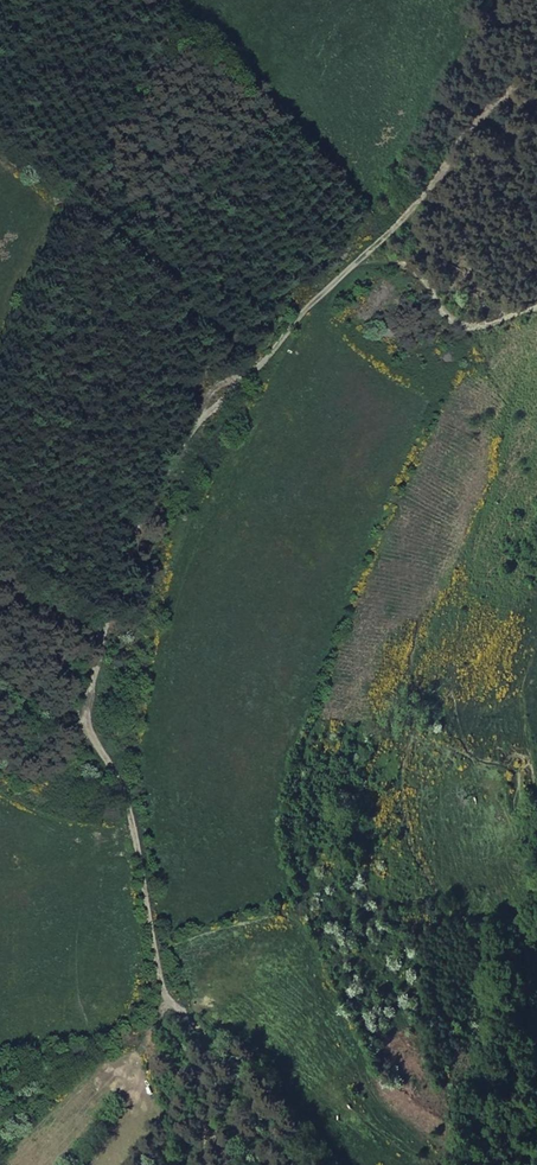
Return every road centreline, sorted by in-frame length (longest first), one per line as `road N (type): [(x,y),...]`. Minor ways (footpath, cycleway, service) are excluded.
road 1 (track): [(257,1164),(262,1108),(157,990),(130,813),(103,744),(96,681),(120,566),(244,392),(356,263),(401,264),(418,273),(464,325),(536,308)]
road 2 (track): [(356,263),(536,70)]
road 3 (track): [(103,744),(0,682)]

